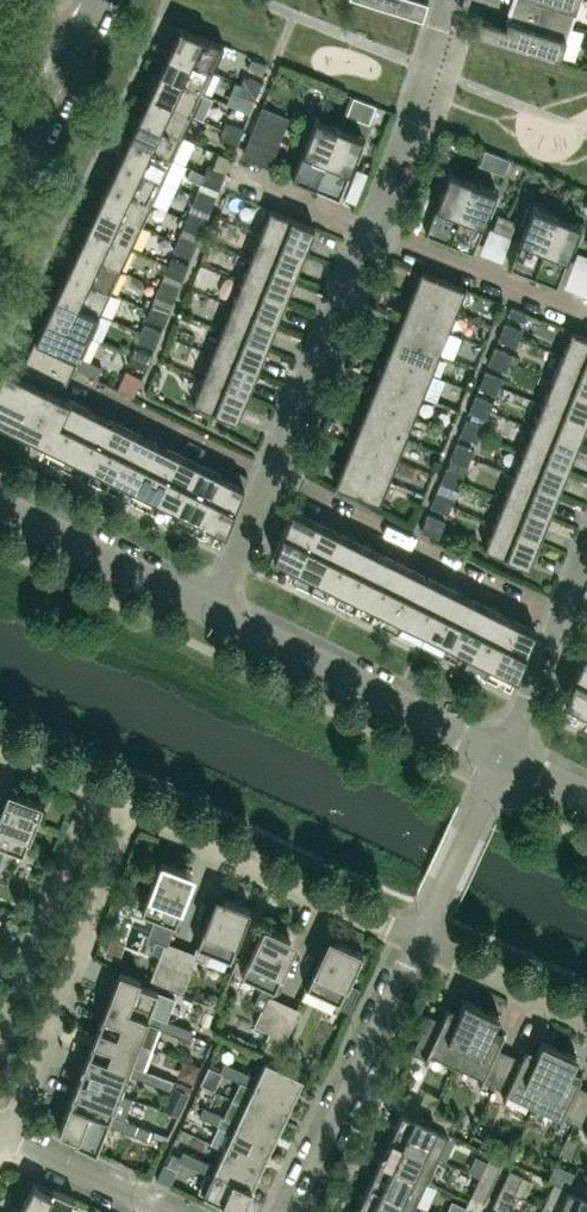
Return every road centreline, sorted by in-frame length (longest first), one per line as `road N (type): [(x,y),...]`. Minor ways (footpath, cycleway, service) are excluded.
road 1 (residential): [(216,608),(367,228)]
road 2 (residential): [(8,1137),(139,812)]
road 3 (residential): [(503,755),(216,608)]
road 4 (residential): [(416,942),(139,812)]
road 5 (residential): [(292,1211),(416,942)]
road 6 (residential): [(90,789),(0,1029)]
road 7 (residential): [(367,228),(446,0)]
road 8 (residential): [(216,608),(0,503)]
road 9 (residential): [(586,318),(367,228)]
road 10 (residential): [(0,201),(94,0)]
road 11 (residential): [(503,755),(586,551)]
road 12 (residential): [(416,942),(503,755)]
road 13 (residential): [(586,1022),(416,942)]
road 14 (residential): [(167,1211),(8,1137)]

